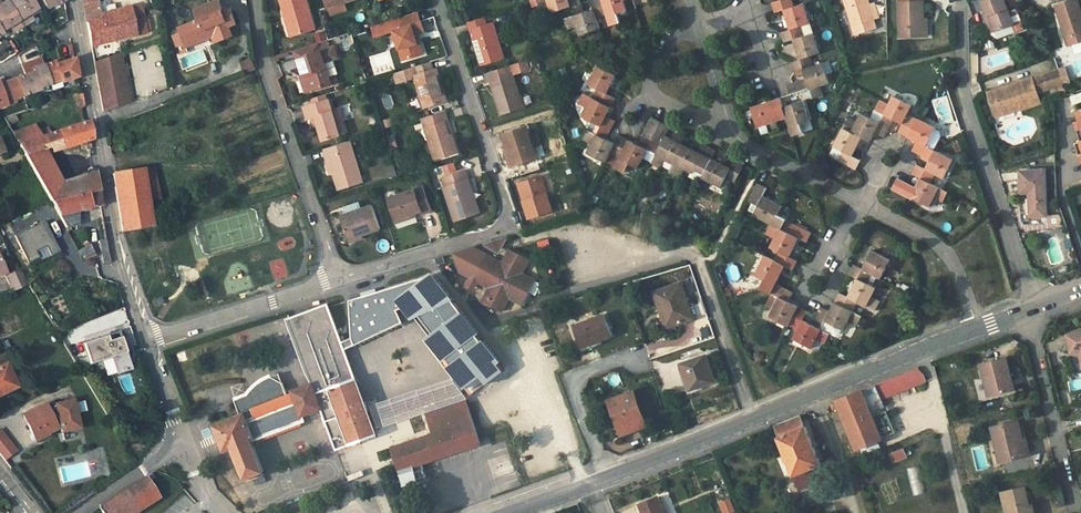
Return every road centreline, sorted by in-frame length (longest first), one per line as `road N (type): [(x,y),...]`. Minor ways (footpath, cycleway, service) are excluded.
road 1 (tertiary): [(977,333),(589,485)]
road 2 (residential): [(335,282),(497,229),(502,205),(435,0)]
road 3 (residential): [(75,0),(114,239),(148,344)]
road 4 (residential): [(960,0),(962,86),(1037,311)]
road 5 (residential): [(256,0),(265,67),(335,282)]
road 6 (residential): [(1078,507),(1065,484),(1025,315)]
road 7 (residential): [(335,282),(148,344)]
road 8 (residential): [(977,333),(952,262),(937,244),(861,204)]
road 9 (residential): [(692,27),(666,38),(645,82),(656,101),(722,123)]
road 10 (residential): [(861,204),(737,147),(722,123)]
road 11 (residential): [(771,82),(746,13),(692,27)]
road 12 (residential): [(79,512),(178,440)]

